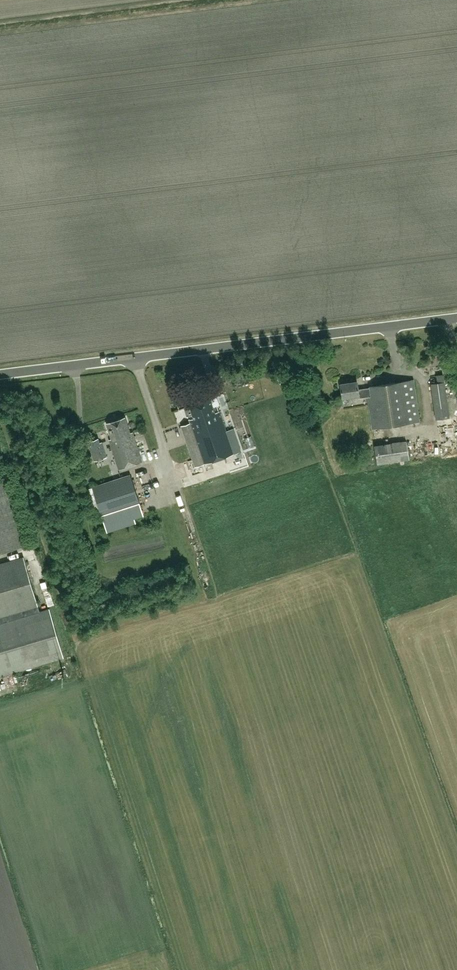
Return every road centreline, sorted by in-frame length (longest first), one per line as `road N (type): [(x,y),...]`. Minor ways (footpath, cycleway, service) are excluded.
road 1 (unclassified): [(0,374),(456,318)]

